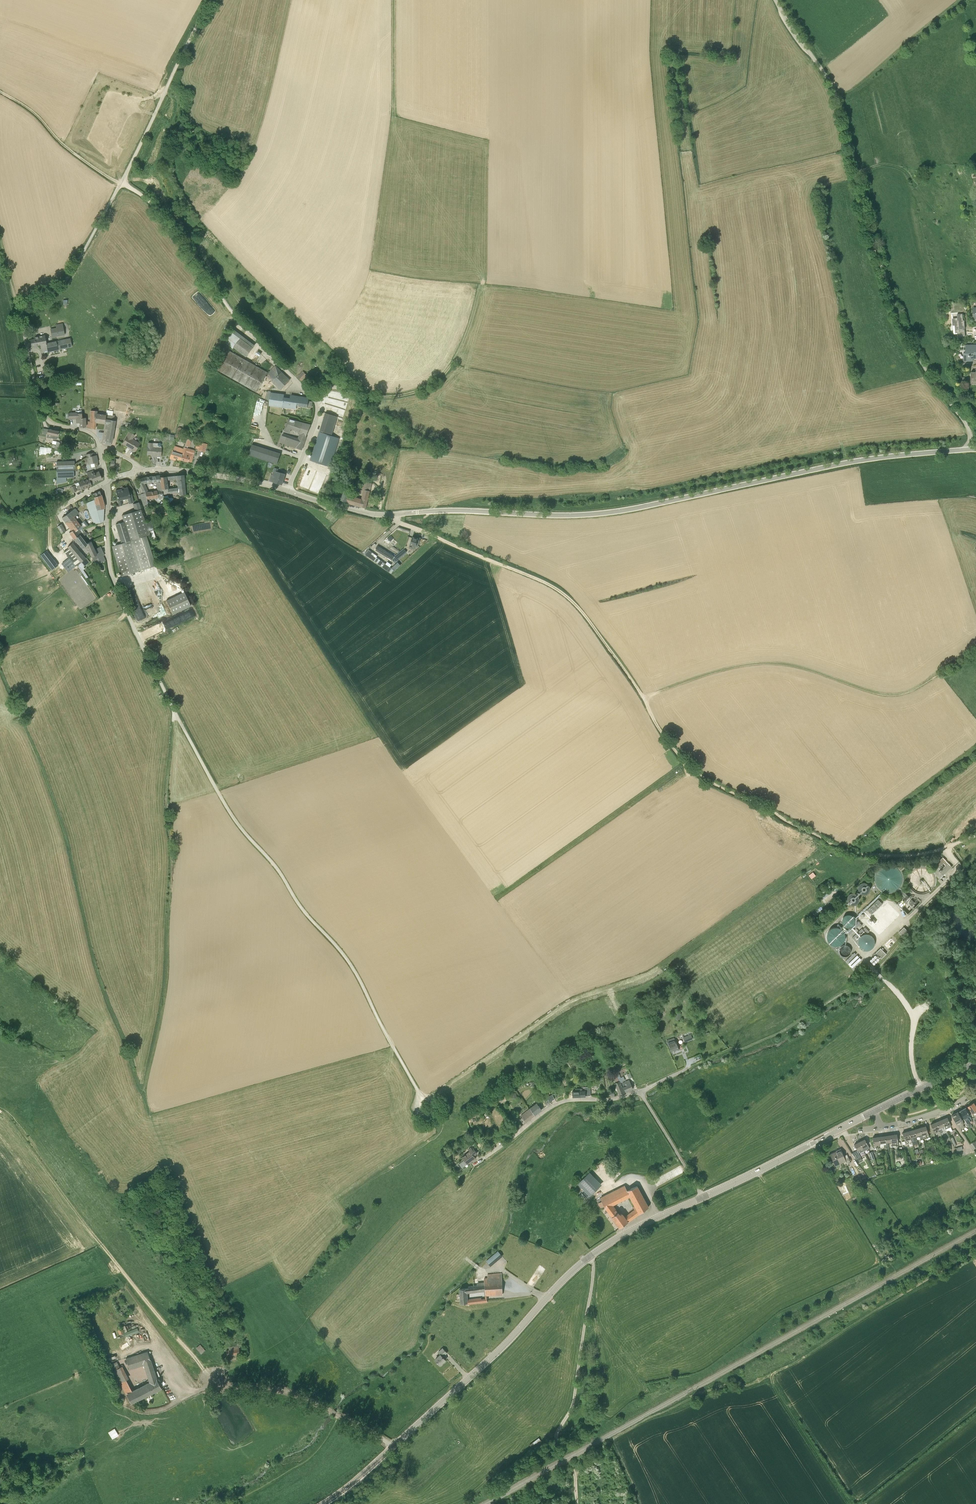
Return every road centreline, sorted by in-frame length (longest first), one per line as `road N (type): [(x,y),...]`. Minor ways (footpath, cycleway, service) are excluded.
road 1 (unclassified): [(423,1098),(349,962),(235,820),(173,708),(111,574),(107,481)]
road 2 (unclassified): [(392,514),(611,512),(846,463),(970,449)]
road 3 (unclassified): [(970,449),(965,423),(898,317),(838,100),(775,0)]
road 4 (track): [(0,670),(54,798),(95,964),(143,1091)]
road 5 (tertiary): [(392,1447),(576,1267),(633,1229),(702,1198)]
road 6 (unclassified): [(288,491),(316,420),(315,402),(239,320),(150,203),(122,183)]
road 7 (track): [(143,1091),(166,977),(166,795),(175,713)]
road 8 (track): [(644,699),(671,746),(707,780),(838,847),(902,855),(946,847)]
road 9 (track): [(0,1111),(201,1366)]
road 10 (track): [(424,531),(563,593),(644,699)]
road 11 (track): [(483,283),(463,343),(437,381),(387,397),(330,388),(315,402)]
road 12 (track): [(573,1469),(557,1435),(573,1404),(591,1256)]
road 13 (unclassified): [(122,183),(212,0)]
road 14 (tertiary): [(702,1198),(874,1111)]
road 15 (residential): [(641,1091),(553,1105),(474,1165)]
road 16 (residential): [(99,448),(91,432),(44,415),(22,314)]
road 17 (unclassified): [(22,314),(63,284),(122,183)]
road 18 (track): [(122,183),(0,91)]
road 19 (track): [(921,1088),(911,1055),(916,1017),(864,959)]
road 20 (residential): [(288,491),(139,471)]
road 21 (unclassified): [(702,1198),(641,1091)]

